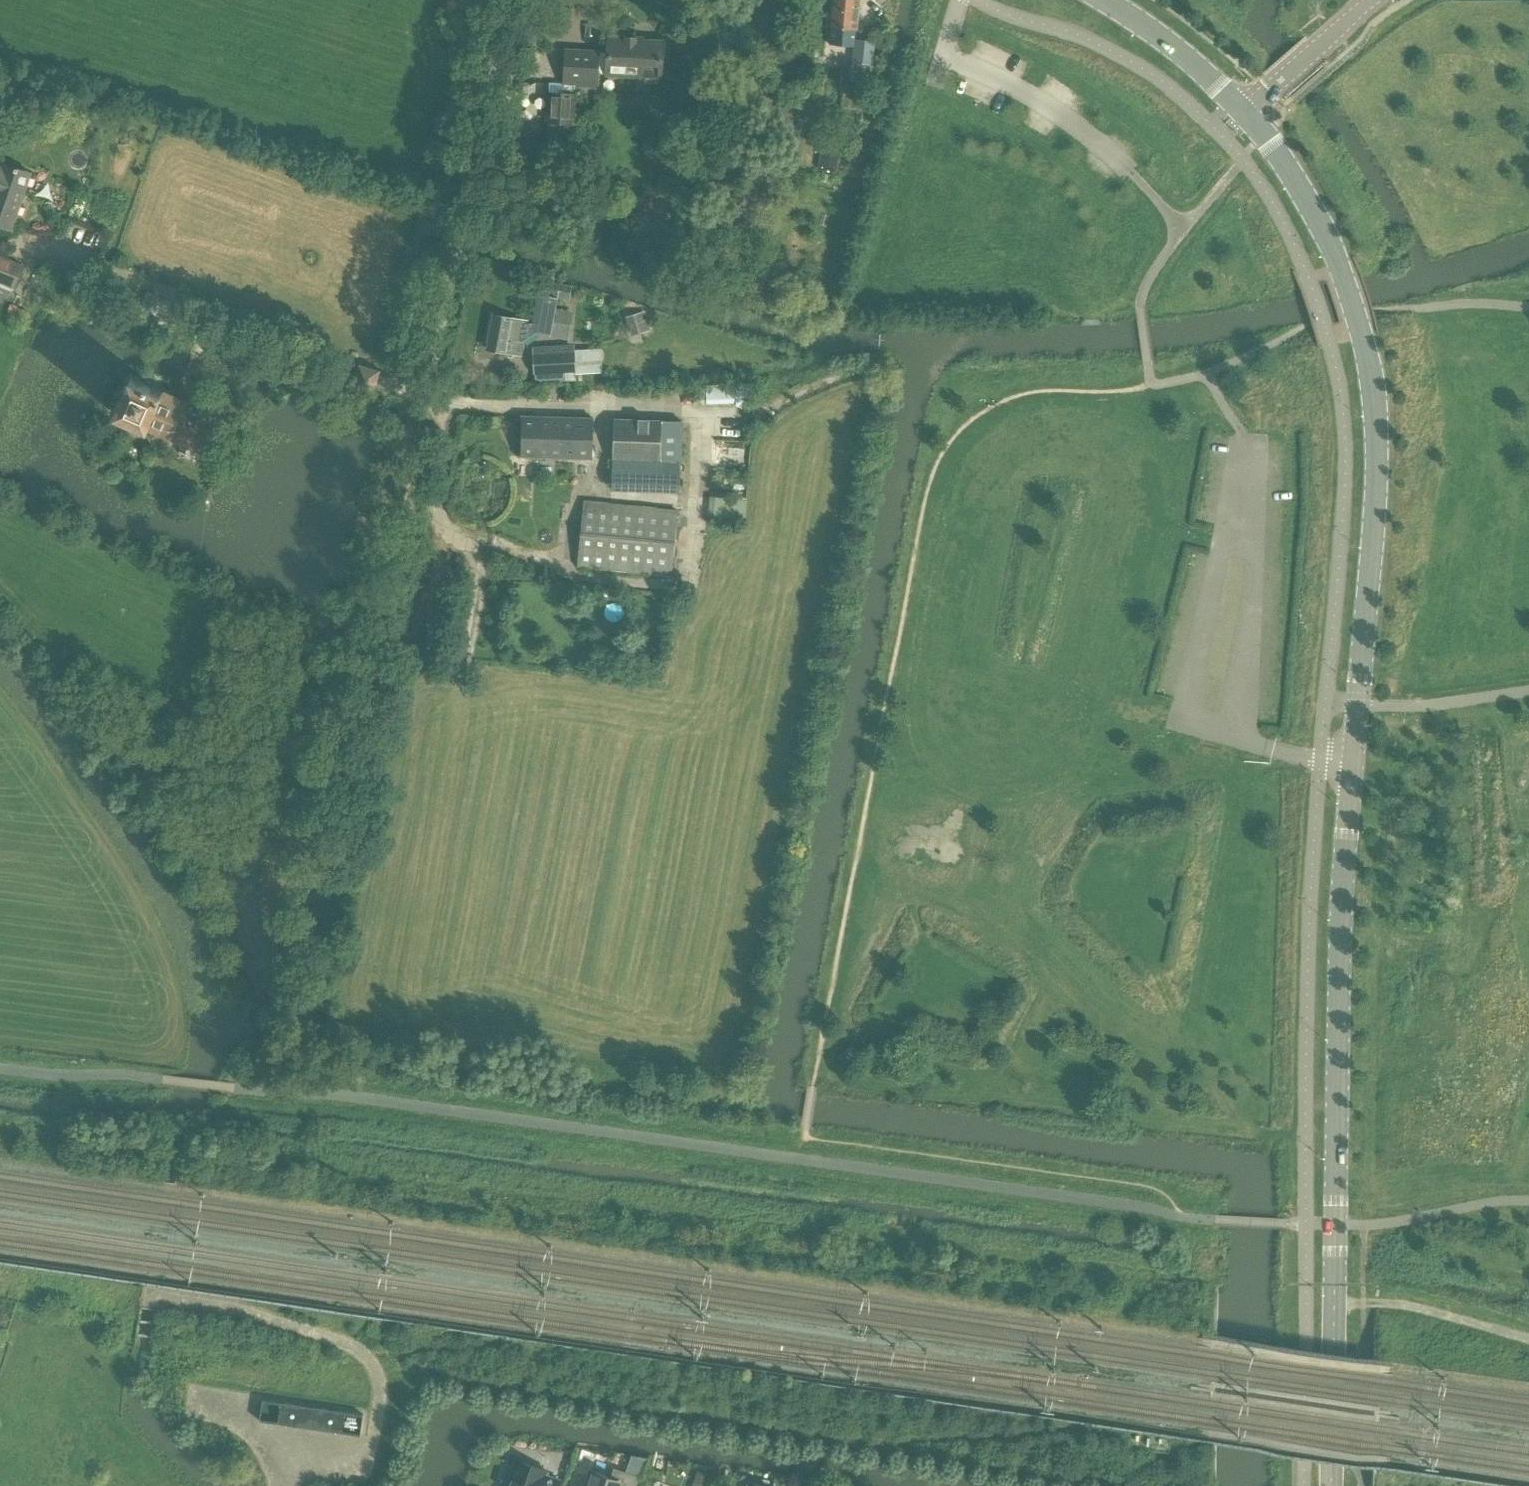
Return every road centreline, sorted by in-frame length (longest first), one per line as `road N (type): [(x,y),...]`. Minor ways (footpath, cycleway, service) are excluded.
road 1 (tertiary): [(1332,1485),(1340,962),(1379,483),(1376,402),(1337,259),(1246,112)]
road 2 (unclassified): [(424,397),(505,0)]
road 3 (tertiary): [(1246,112),(1177,48),(1105,0)]

